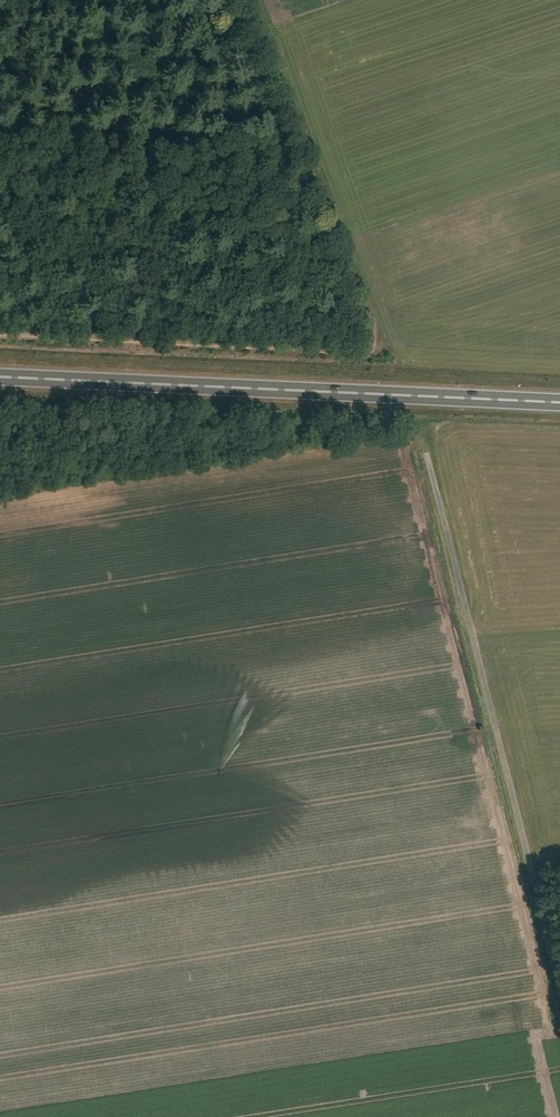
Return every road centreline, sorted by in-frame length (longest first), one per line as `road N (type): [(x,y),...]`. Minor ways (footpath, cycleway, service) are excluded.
road 1 (track): [(254,0),(375,319),(373,350),(0,335)]
road 2 (trunk): [(559,403),(0,377)]
road 3 (unclassified): [(559,986),(426,452)]

